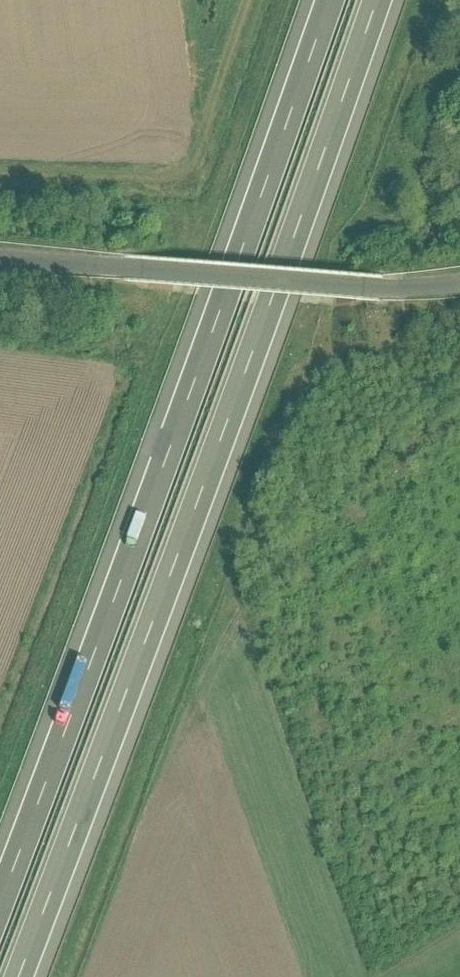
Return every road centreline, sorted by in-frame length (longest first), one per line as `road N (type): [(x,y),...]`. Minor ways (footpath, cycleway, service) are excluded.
road 1 (motorway): [(19,976),(379,0)]
road 2 (motorway): [(331,0),(0,910)]
road 3 (unclassified): [(459,288),(366,294),(0,263)]
road 4 (track): [(0,168),(153,172)]

